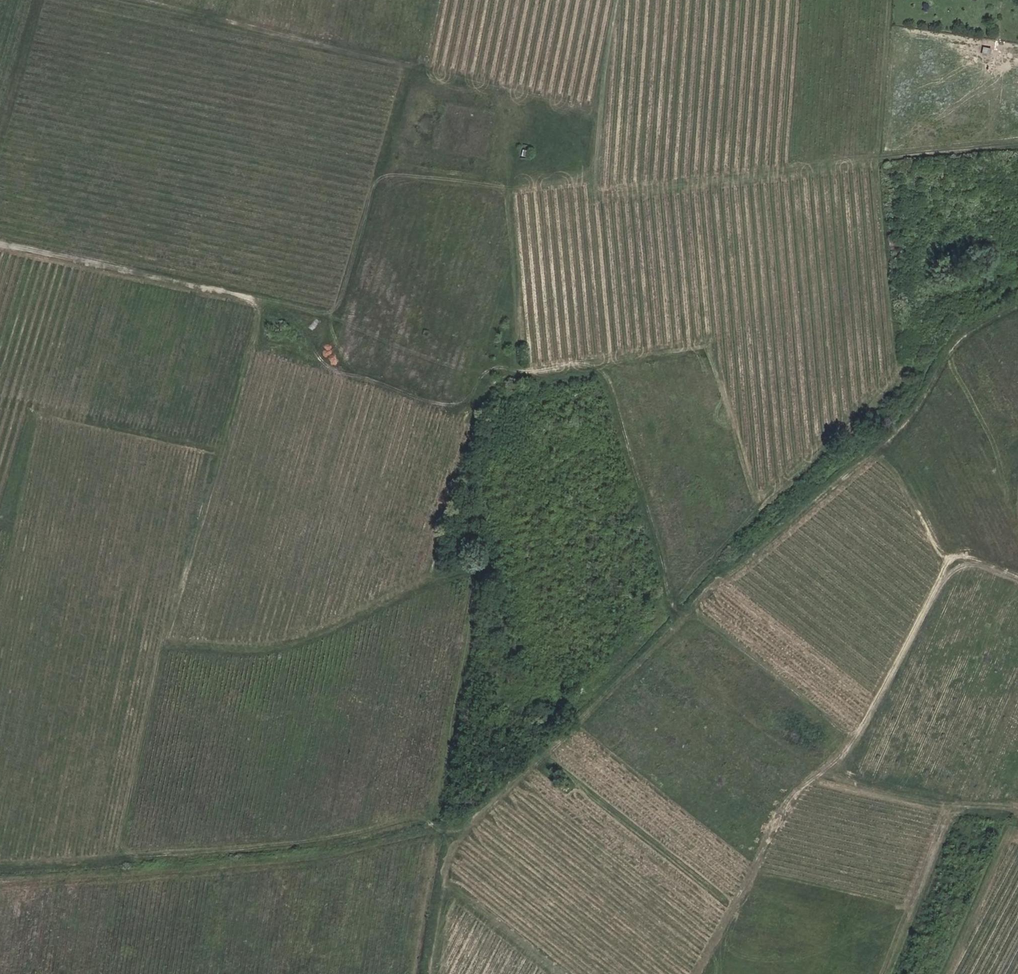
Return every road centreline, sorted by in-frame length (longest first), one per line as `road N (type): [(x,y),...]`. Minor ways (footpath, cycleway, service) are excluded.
road 1 (track): [(955,813),(838,779),(951,569),(916,499),(907,419),(961,340),(1017,307)]
road 2 (track): [(890,973),(955,813),(1017,815)]

